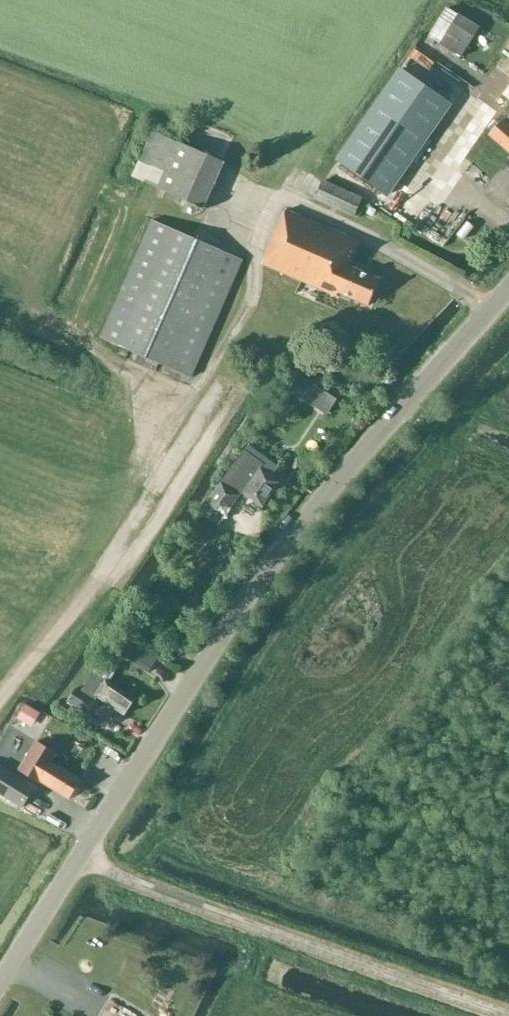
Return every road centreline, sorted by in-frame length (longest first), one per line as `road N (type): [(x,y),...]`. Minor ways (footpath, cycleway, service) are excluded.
road 1 (tertiary): [(0,983),(259,584),(508,288)]
road 2 (track): [(80,857),(138,885),(508,1015)]
road 3 (track): [(0,709),(98,575),(190,428)]

